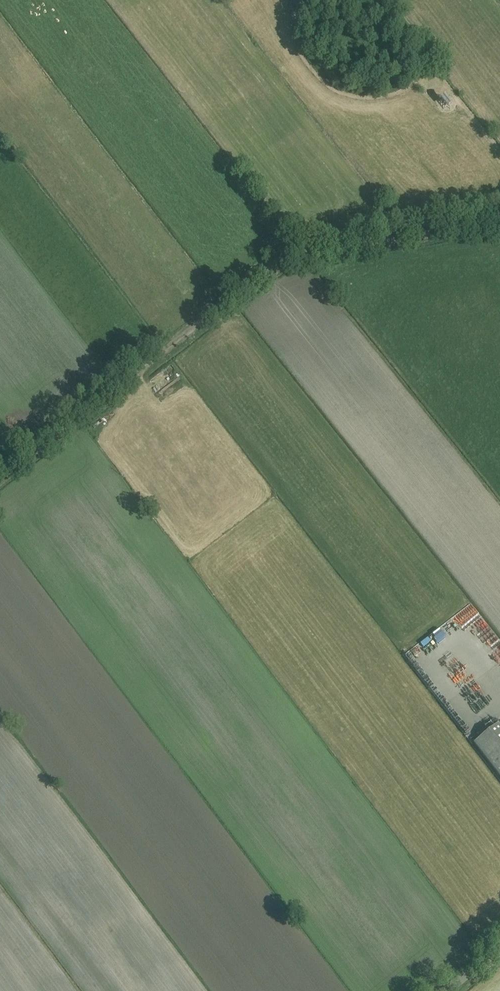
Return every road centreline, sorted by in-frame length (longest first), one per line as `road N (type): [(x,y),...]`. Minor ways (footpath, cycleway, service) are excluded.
road 1 (track): [(499,220),(286,259),(0,475)]

